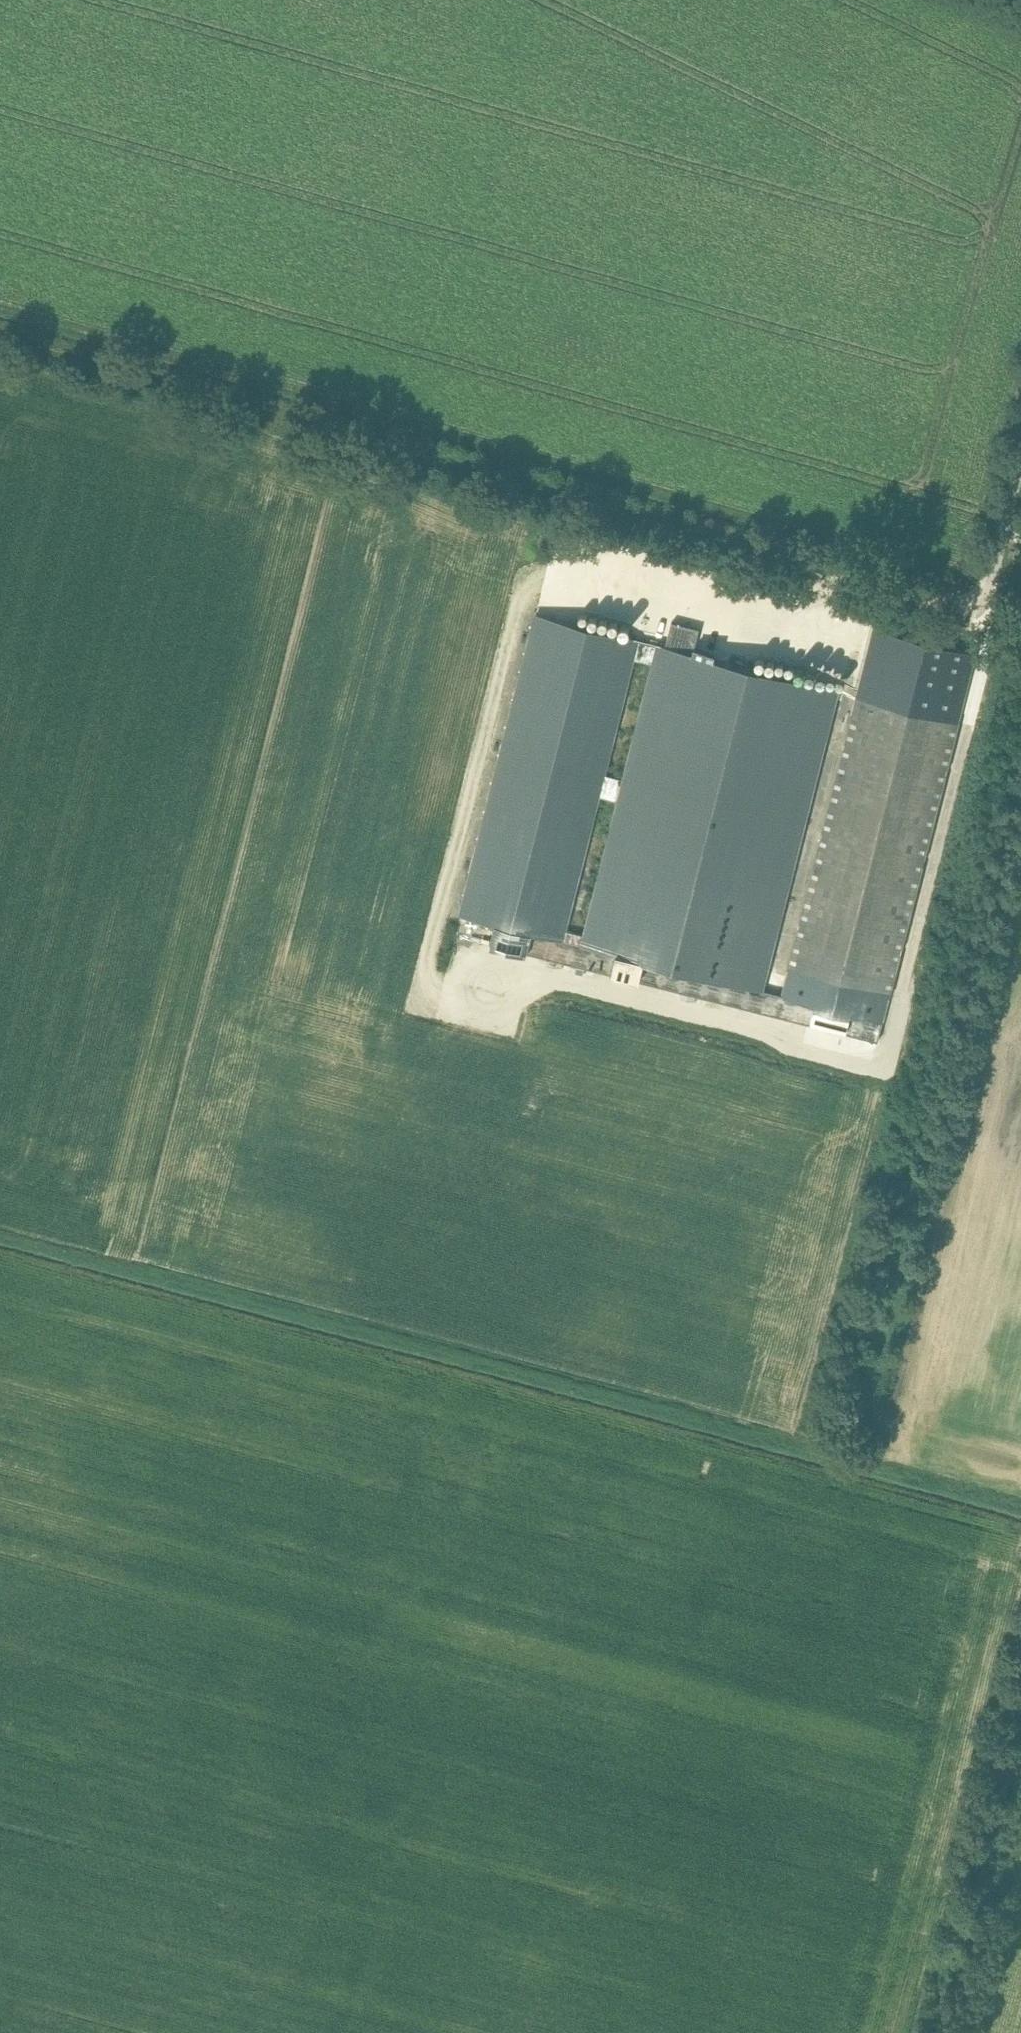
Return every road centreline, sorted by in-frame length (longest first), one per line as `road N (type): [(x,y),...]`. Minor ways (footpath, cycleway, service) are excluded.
road 1 (track): [(0,339),(977,616)]

